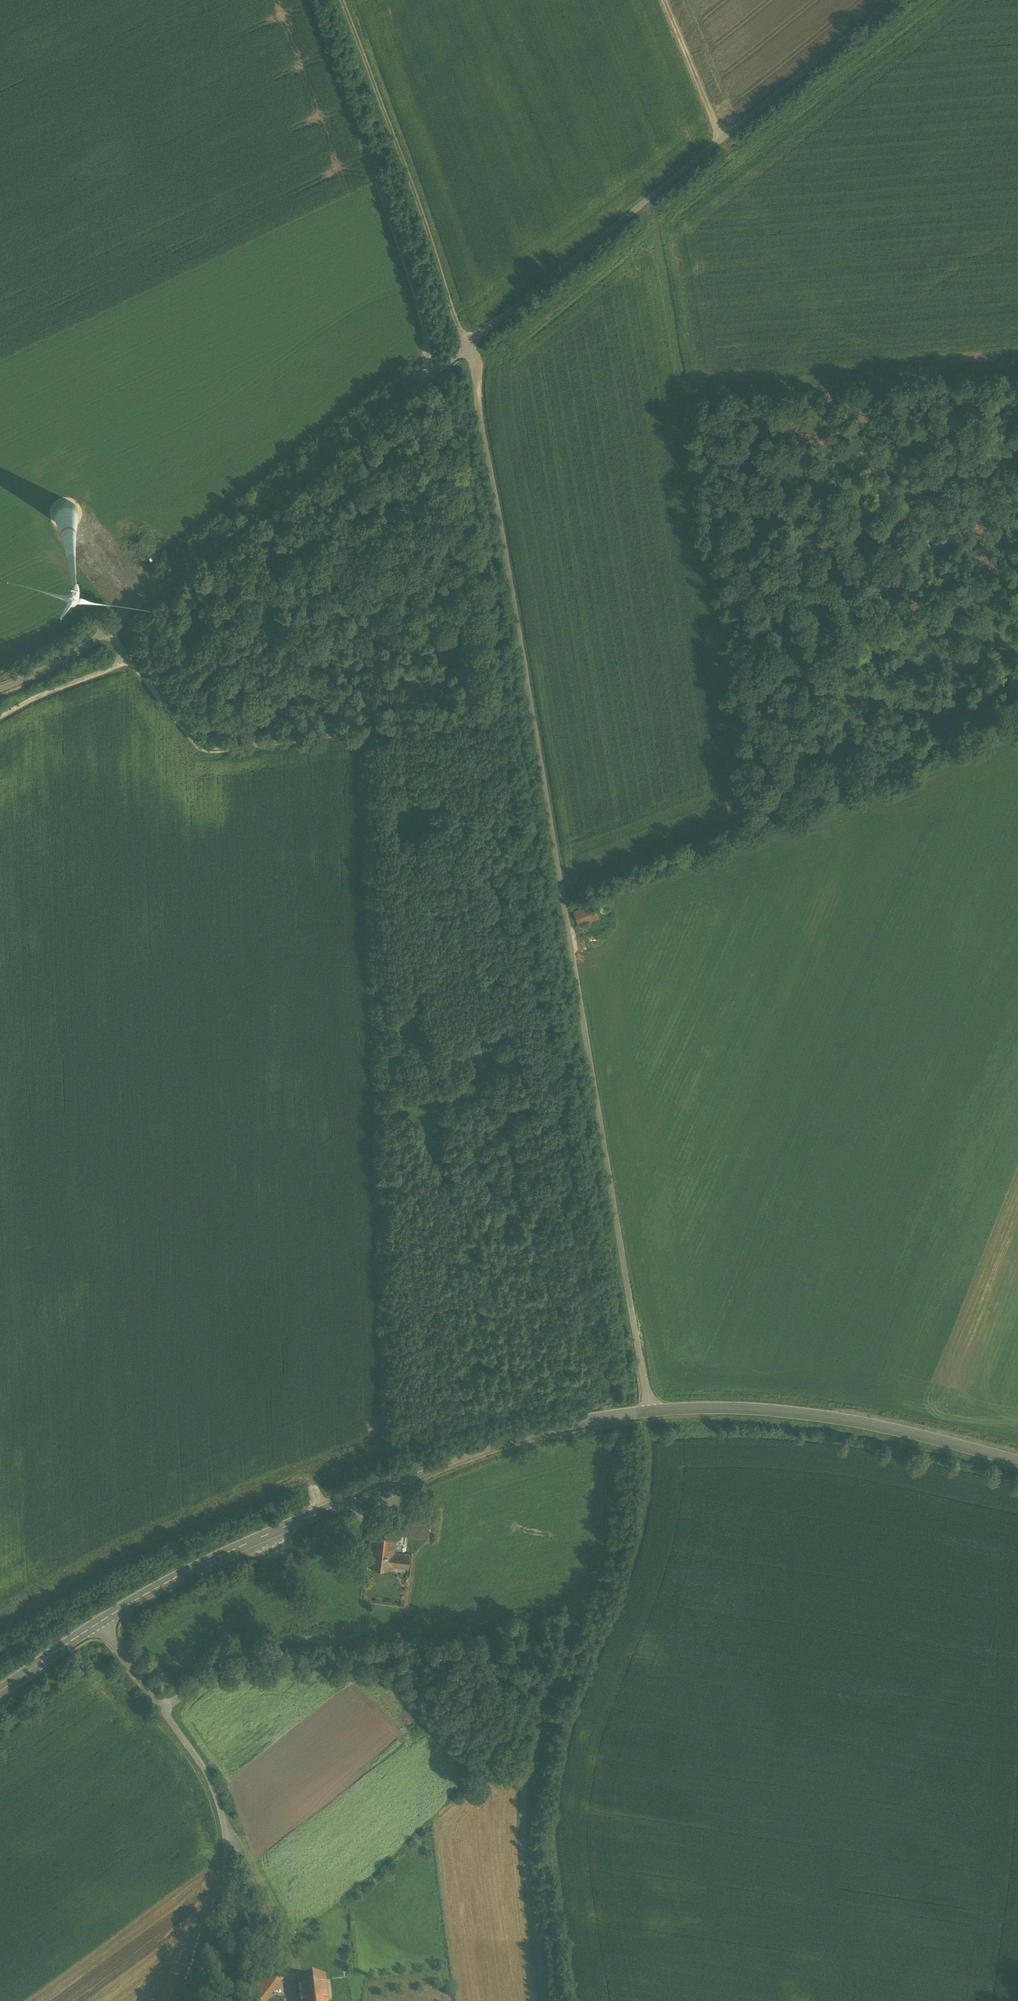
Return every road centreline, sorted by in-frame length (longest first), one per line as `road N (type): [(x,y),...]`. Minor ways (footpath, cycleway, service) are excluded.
road 1 (track): [(611,1416),(600,1370),(509,1380),(477,1347),(470,1320),(481,1268),(444,1173),(444,1128),(384,737),(202,750),(105,631)]
road 2 (unclassified): [(468,345),(652,1409)]
road 3 (unclassified): [(164,1710),(225,1658),(250,1647),(450,1632),(476,1638),(532,1689),(539,1714),(523,1822),(544,2000)]
road 4 (tertiary): [(101,1620),(167,1580),(478,1448),(652,1409)]
road 5 (unclassified): [(0,690),(105,631),(468,345)]
road 6 (unclassified): [(468,345),(893,0)]
road 7 (track): [(722,141),(786,276),(815,315),(871,345),(931,360),(1017,358)]
road 8 (track): [(460,351),(428,230),(342,0)]
road 9 (tertiary): [(652,1409),(790,1411),(1017,1462)]
road 10 (unclassified): [(164,1710),(201,1759),(225,1834),(222,1912),(200,2000)]
road 11 (track): [(231,531),(258,565),(268,605),(279,613),(308,613),(394,586),(419,603)]
road 12 (track): [(424,379),(424,329),(377,183)]
road 13 (track): [(722,141),(662,0)]
road 14 (track): [(268,605),(252,659),(253,745)]
road 15 (tertiary): [(0,1686),(101,1620)]

